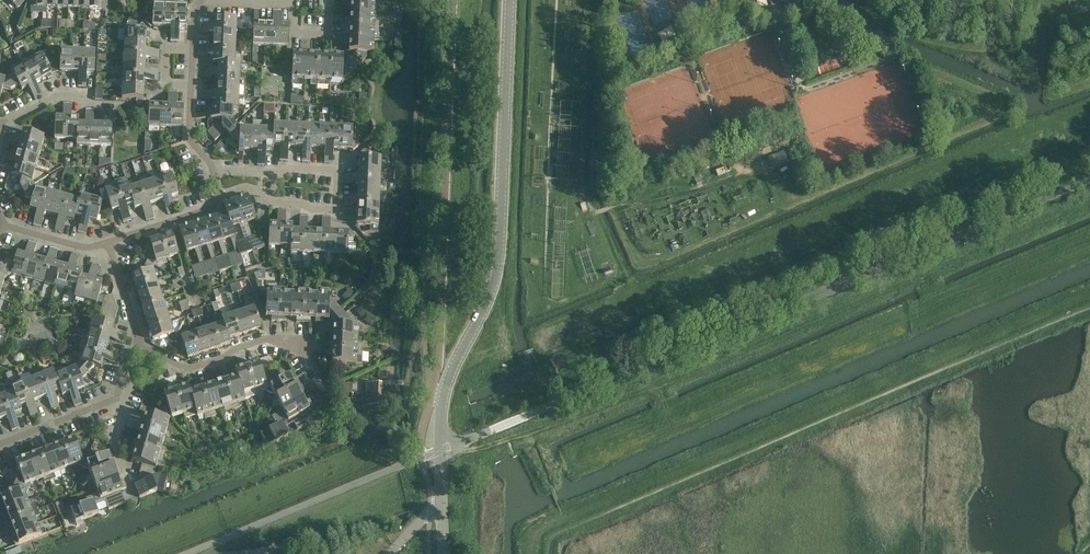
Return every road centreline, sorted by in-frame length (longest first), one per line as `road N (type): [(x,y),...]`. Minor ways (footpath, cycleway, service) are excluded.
road 1 (unclassified): [(442,450),(1089,181)]
road 2 (tertiary): [(442,450),(446,384),(489,295),(499,257),(510,0)]
road 3 (residential): [(214,171),(337,169),(335,210),(271,204),(247,189),(218,198)]
road 4 (residential): [(338,413),(305,344),(271,339),(187,370),(137,342)]
road 5 (unclassified): [(419,459),(188,553)]
road 6 (residential): [(0,445),(117,403)]
road 7 (residential): [(109,246),(213,209),(218,198)]

